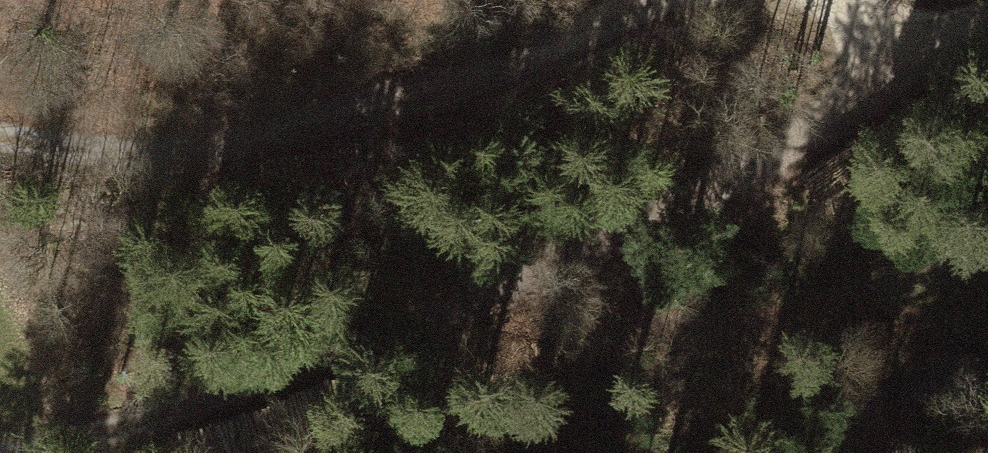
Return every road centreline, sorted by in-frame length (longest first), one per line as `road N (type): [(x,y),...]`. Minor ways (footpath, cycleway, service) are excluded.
road 1 (track): [(46,452),(268,399),(717,198),(835,131),(873,88)]
road 2 (track): [(633,0),(495,68),(353,119),(173,163),(0,144)]
road 3 (track): [(873,88),(987,16)]

